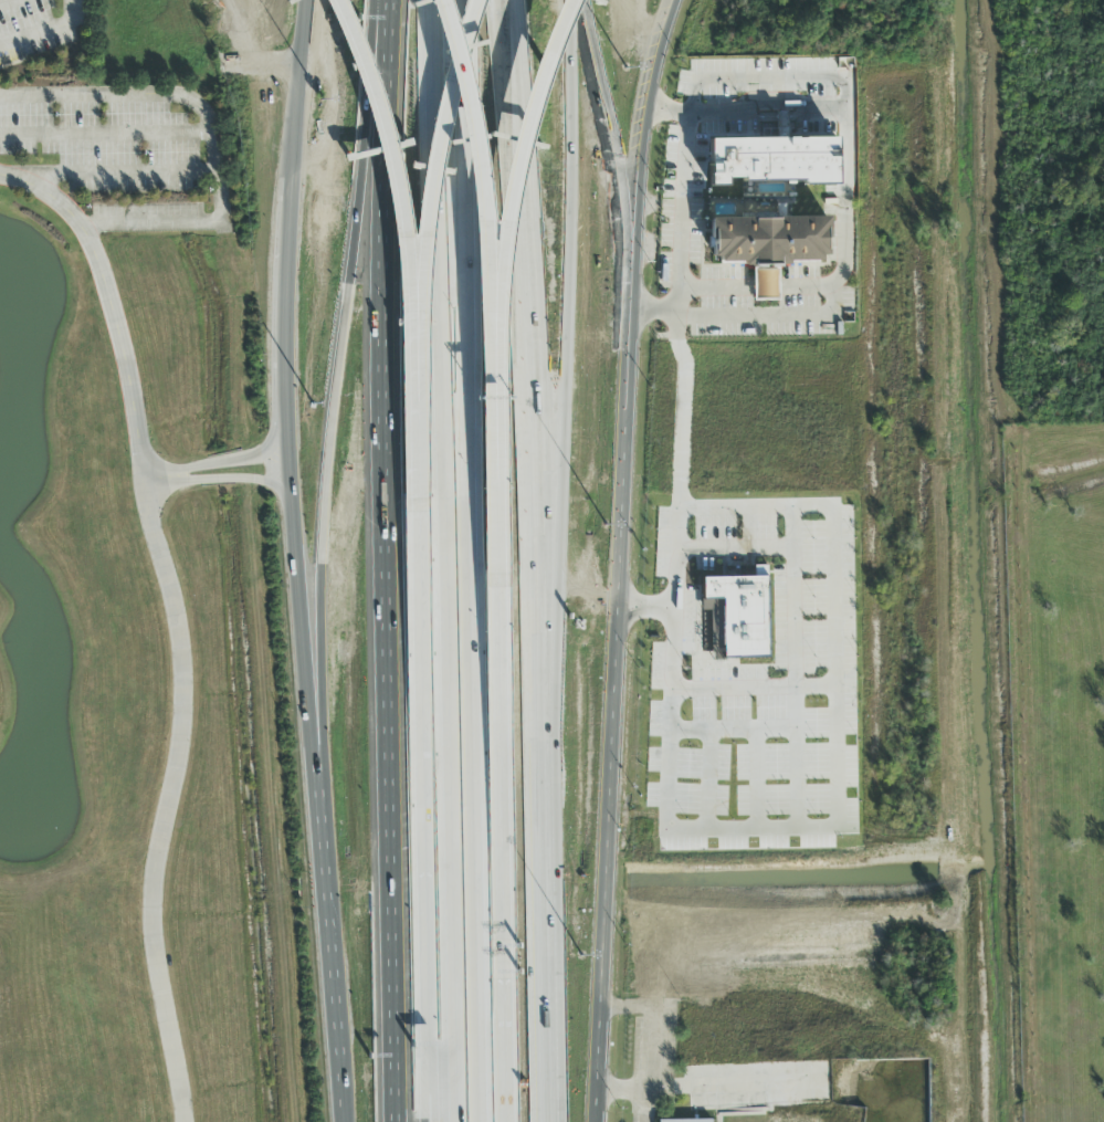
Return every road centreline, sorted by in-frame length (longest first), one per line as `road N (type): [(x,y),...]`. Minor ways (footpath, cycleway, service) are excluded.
road 1 (motorway): [(431,0),(455,1121)]
road 2 (secondary): [(600,1121),(634,235)]
road 3 (motorway): [(381,0),(327,464),(316,773)]
road 4 (motorway): [(483,1121),(465,421)]
road 5 (motorway): [(390,0),(378,300),(381,675)]
road 6 (motorway): [(535,673),(510,0)]
road 7 (motorway): [(585,1121),(551,600),(530,522)]
road 8 (motorway): [(511,1121),(497,573)]
road 9 (motorway): [(416,501),(425,1024)]
road 10 (motorway): [(545,1121),(535,673)]
road 11 (motorway): [(381,675),(394,1121)]
road 12 (motorway): [(494,418),(505,253),(523,164),(585,0)]
road 13 (motorway): [(494,418),(491,178),(455,0)]
road 14 (motorway): [(465,421),(456,0)]
road 15 (secondary): [(316,773),(345,1121)]
road 16 (motorway): [(334,0),(380,118),(416,322)]
road 17 (motorway): [(482,0),(429,192),(416,322)]
road 18 (secondary): [(291,466),(316,773)]
road 19 (primary): [(634,235),(653,76),(677,0)]
road 20 (secondary): [(634,235),(589,0)]
road 21 (secondary): [(294,197),(287,424)]
road 22 (secondary): [(317,0),(294,197)]
road 23 (motorway): [(416,322),(416,501)]
road 24 (motorway): [(497,573),(494,418)]

